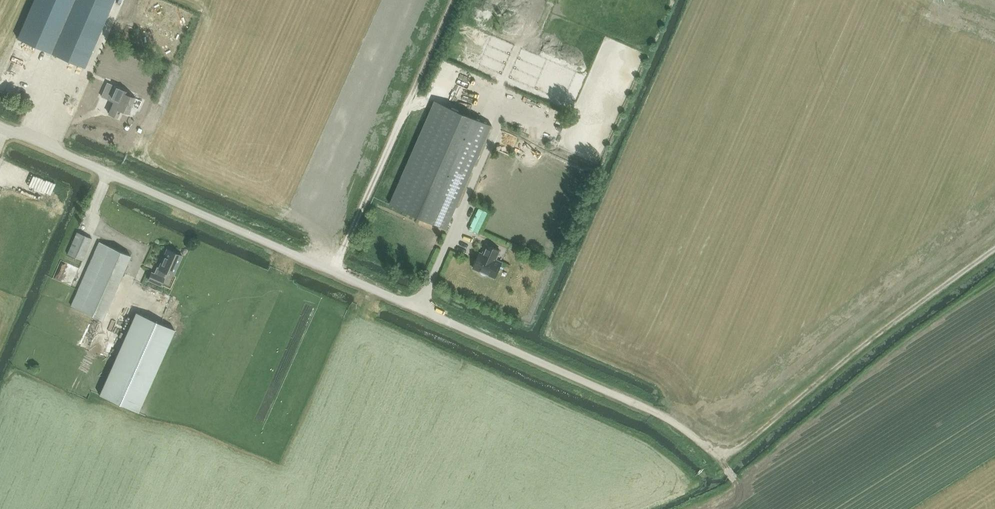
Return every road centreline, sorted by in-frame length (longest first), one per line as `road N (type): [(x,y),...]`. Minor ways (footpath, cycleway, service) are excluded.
road 1 (unclassified): [(647,409),(0,125)]
road 2 (track): [(647,409),(718,458),(733,456),(862,347),(994,252)]

